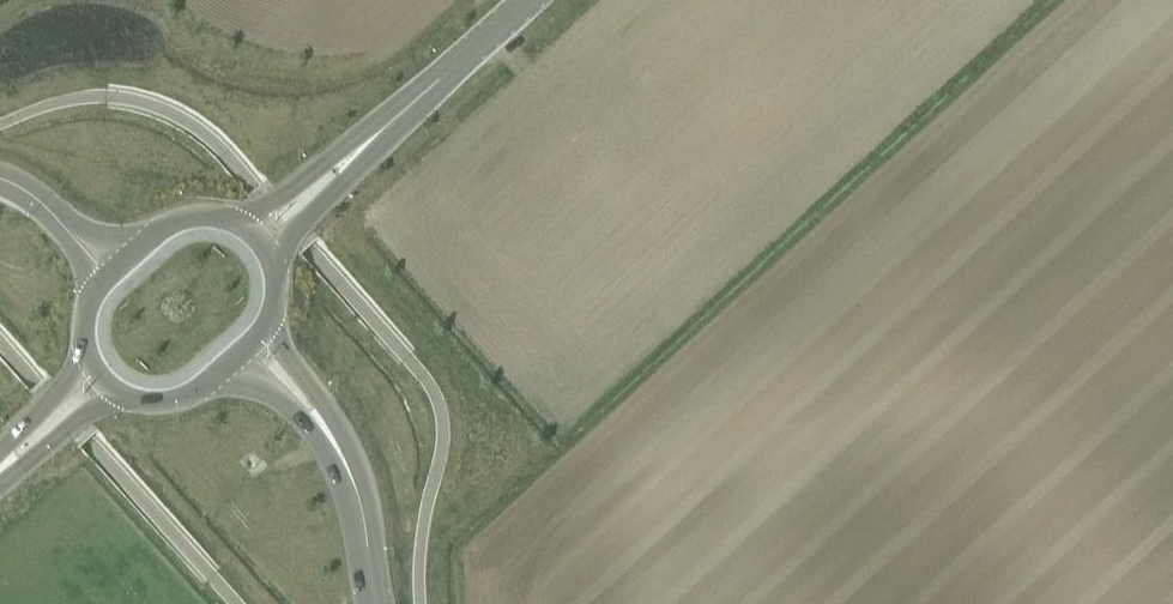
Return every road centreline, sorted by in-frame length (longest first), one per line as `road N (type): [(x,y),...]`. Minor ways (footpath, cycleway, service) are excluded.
road 1 (secondary): [(389,122),(527,0)]
road 2 (tertiary): [(376,603),(351,476),(327,432)]
road 3 (secondary): [(273,250),(338,191),(389,122)]
road 4 (secondary): [(389,122),(318,165),(249,222)]
road 5 (secondary): [(249,222),(229,212),(191,214),(109,276)]
road 6 (tertiary): [(109,276),(46,206),(0,179)]
road 7 (secondary): [(0,473),(113,396)]
road 8 (secondary): [(113,396),(160,405),(186,397),(232,362)]
road 9 (secondary): [(85,365),(0,462)]

